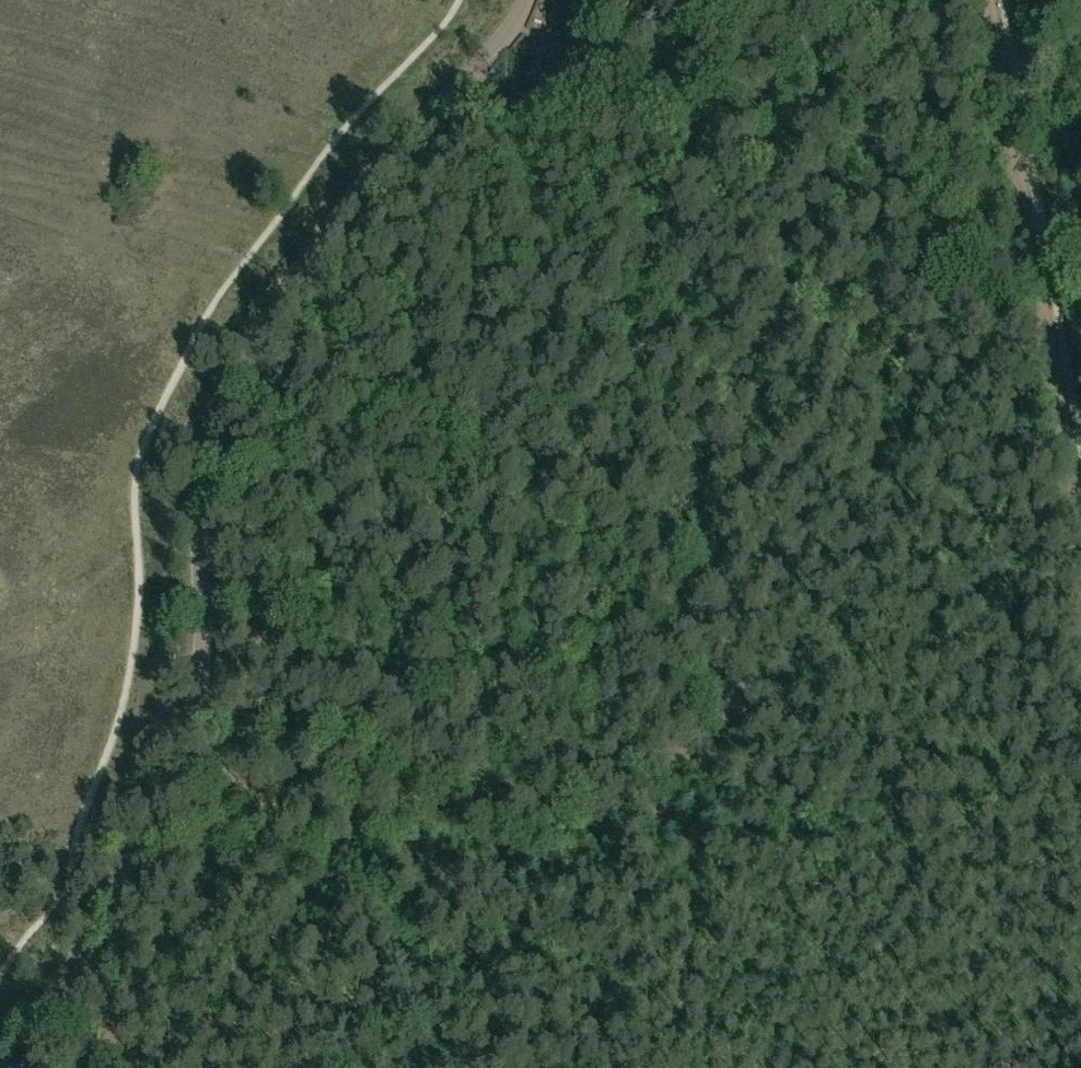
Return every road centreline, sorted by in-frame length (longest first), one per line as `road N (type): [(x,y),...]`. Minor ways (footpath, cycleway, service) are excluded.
road 1 (track): [(1080,525),(985,0)]

